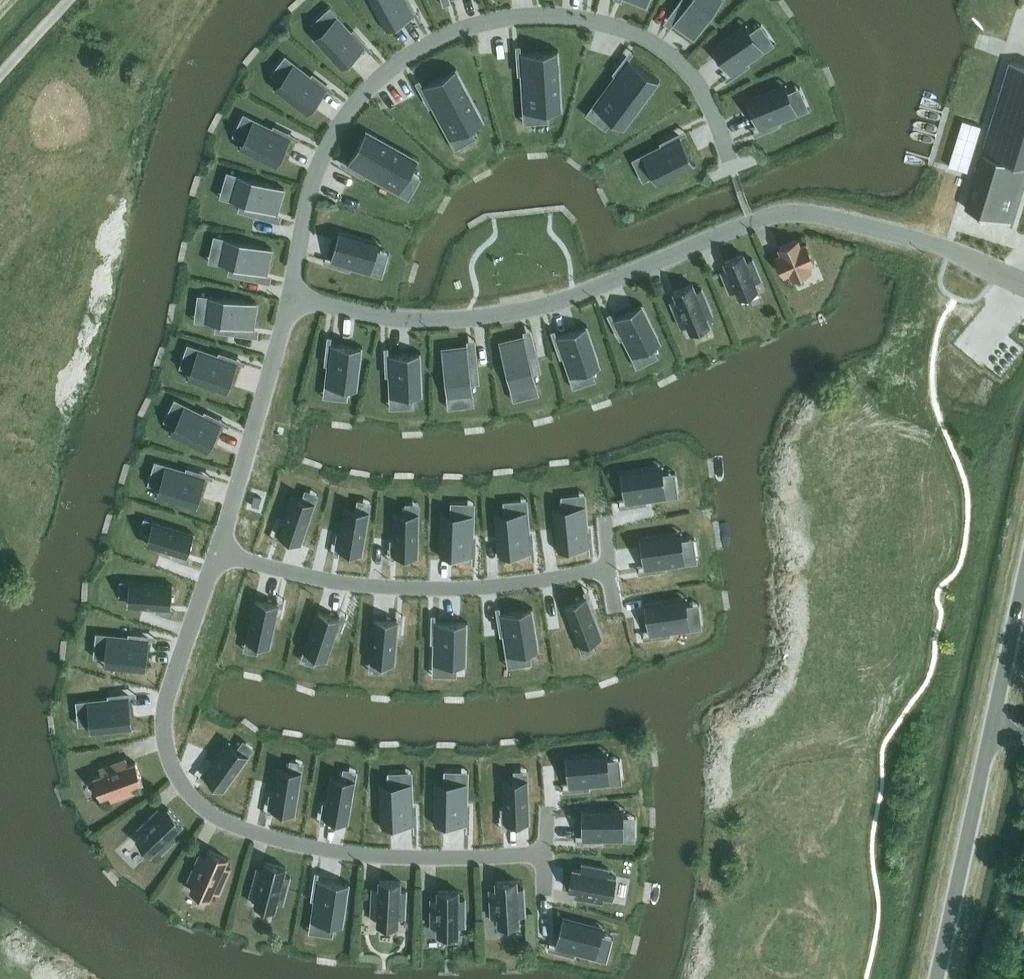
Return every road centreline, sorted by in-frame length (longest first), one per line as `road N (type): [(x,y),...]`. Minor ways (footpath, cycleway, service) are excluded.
road 1 (residential): [(289,296),(381,317),(494,316),(562,301),(780,213),(903,236),(1023,285)]
road 2 (residential): [(732,168),(708,104),(683,64),(643,37),(562,16),(457,31),(399,63),(345,117),(308,194),(289,296)]
road 3 (residential): [(219,552),(166,716),(171,762),(194,799),(231,824),(307,847),(419,857),(548,855)]
road 4 (tertiary): [(936,978),(1023,579)]
road 5 (residential): [(609,569),(429,589),(316,579),(219,552)]
road 6 (residential): [(289,296),(219,552)]

